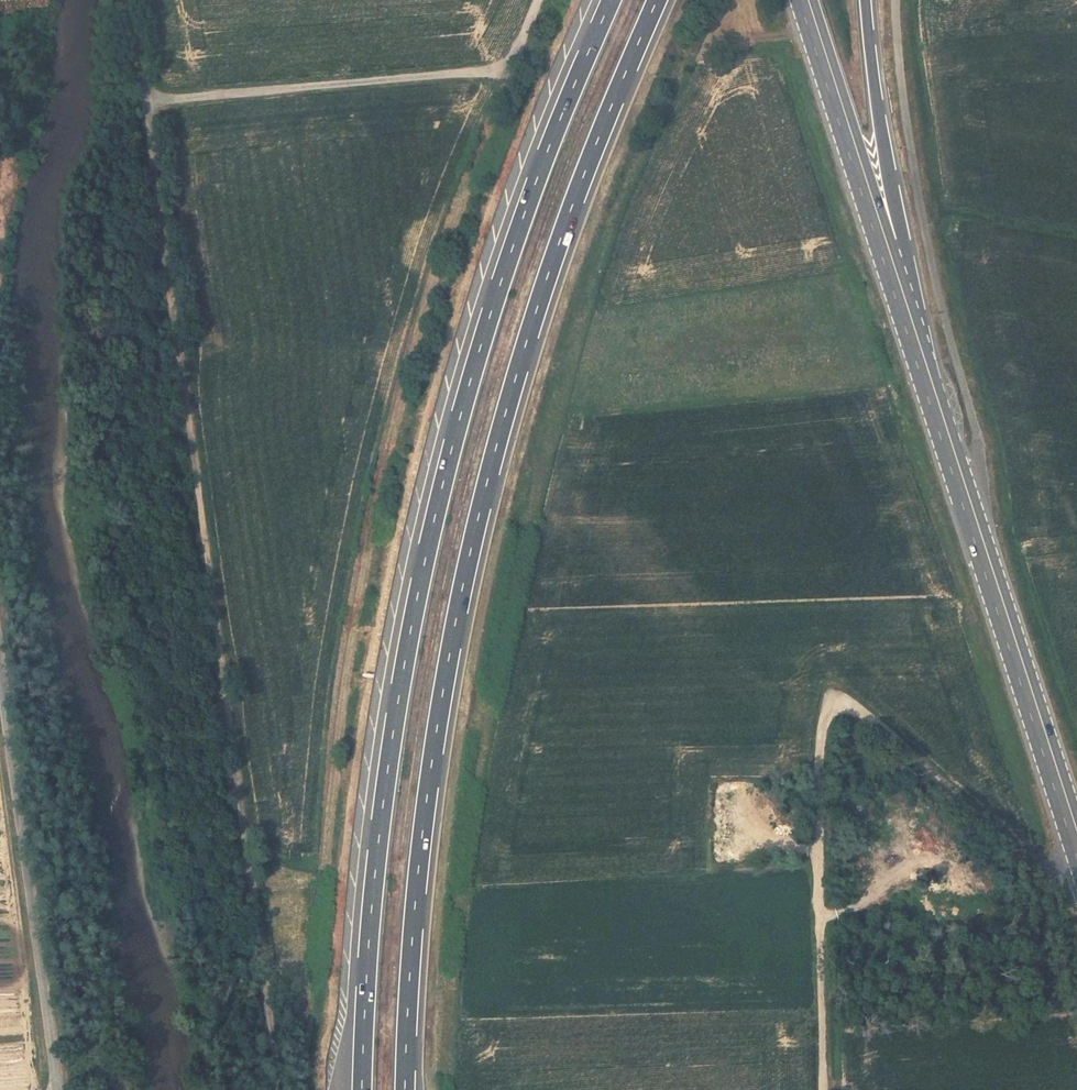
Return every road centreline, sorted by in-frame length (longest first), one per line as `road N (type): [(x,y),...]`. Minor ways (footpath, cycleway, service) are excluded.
road 1 (motorway): [(405,1089),(423,835),(471,553),(560,242),(658,0)]
road 2 (motorway): [(610,0),(515,240),(425,557),(382,806),(361,1089)]
road 3 (track): [(150,101),(288,1089)]
road 4 (track): [(1076,876),(1025,869),(882,727),(855,706),(833,703),(821,726),(817,828),(822,1089)]
road 5 (residential): [(968,498),(981,453),(914,183),(896,0)]
road 6 (track): [(150,101),(482,71),(501,65),(518,46),(538,0)]
road 7 (unclassified): [(0,674),(57,1089)]
road 8 (primary): [(919,340),(807,0)]
road 9 (primary): [(1076,830),(968,498)]
road 10 (motorway): [(919,340),(866,0)]
road 11 (primary): [(968,498),(919,340)]

